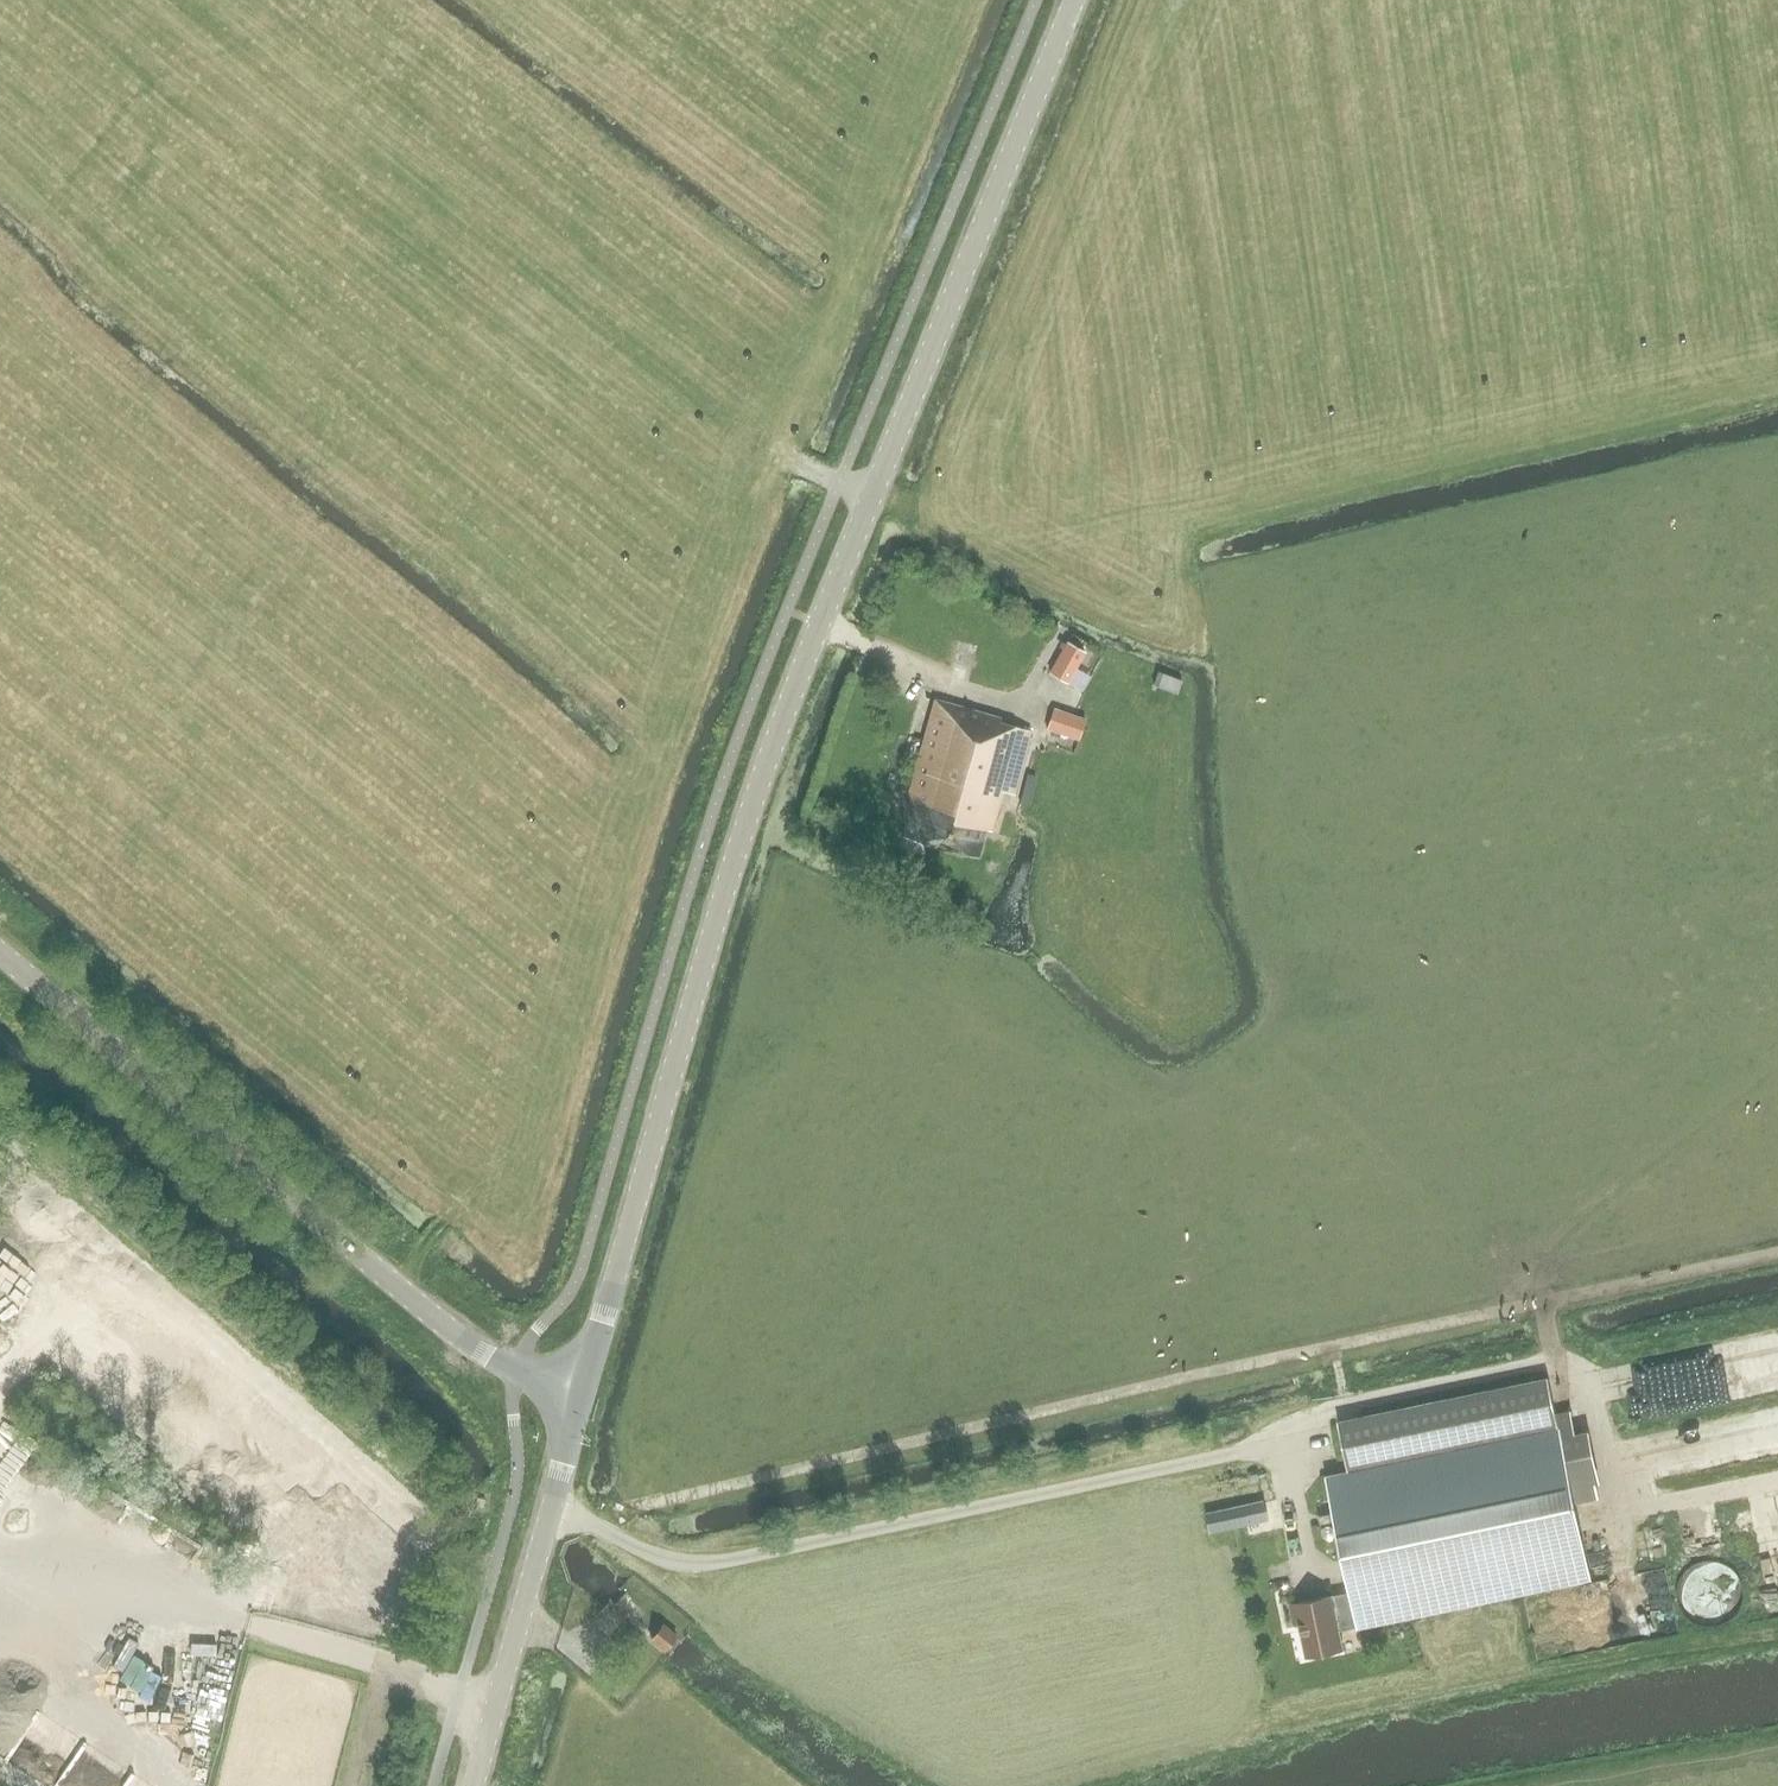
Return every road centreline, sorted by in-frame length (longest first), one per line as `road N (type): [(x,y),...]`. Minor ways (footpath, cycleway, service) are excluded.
road 1 (secondary): [(582,1394),(769,758),(1075,0)]
road 2 (track): [(597,1527),(635,1507),(1203,1373),(1777,1251)]
road 3 (tertiary): [(582,1394),(456,1334),(0,952)]
road 4 (track): [(1278,1446),(1335,1409),(1557,1363),(1596,1408),(1618,1513),(1777,1481)]
road 5 (secondary): [(474,1785),(582,1394)]
road 6 (track): [(360,1785),(395,1665)]

